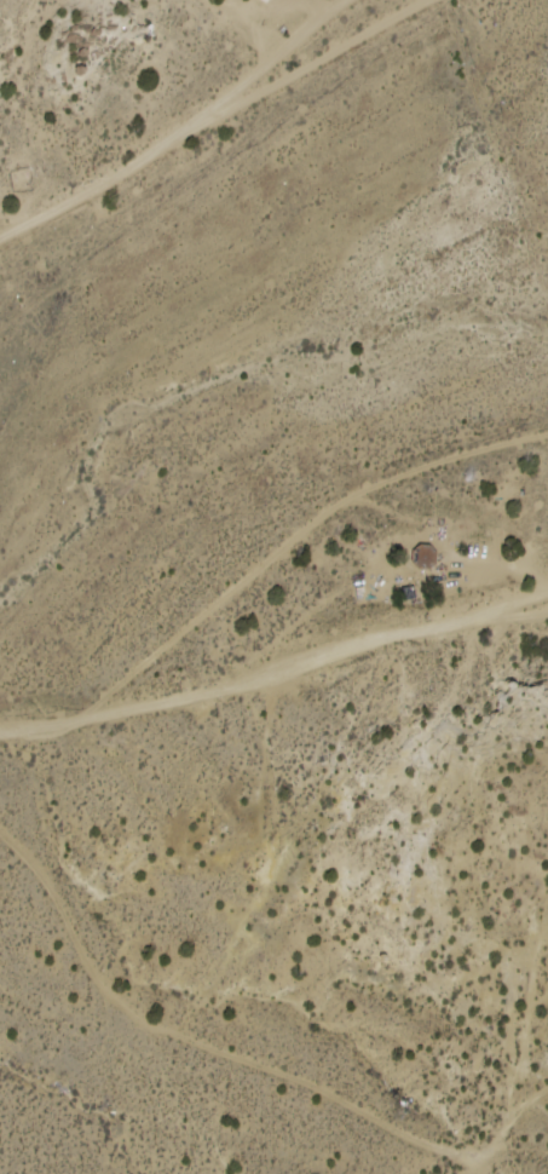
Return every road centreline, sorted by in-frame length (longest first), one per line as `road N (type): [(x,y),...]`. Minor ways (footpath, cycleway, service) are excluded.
road 1 (track): [(0,830),(36,867),(94,980),(151,1031),(455,1153),(486,1149),(547,1084)]
road 2 (residential): [(547,598),(202,696),(0,733)]
road 3 (track): [(0,238),(394,0)]

